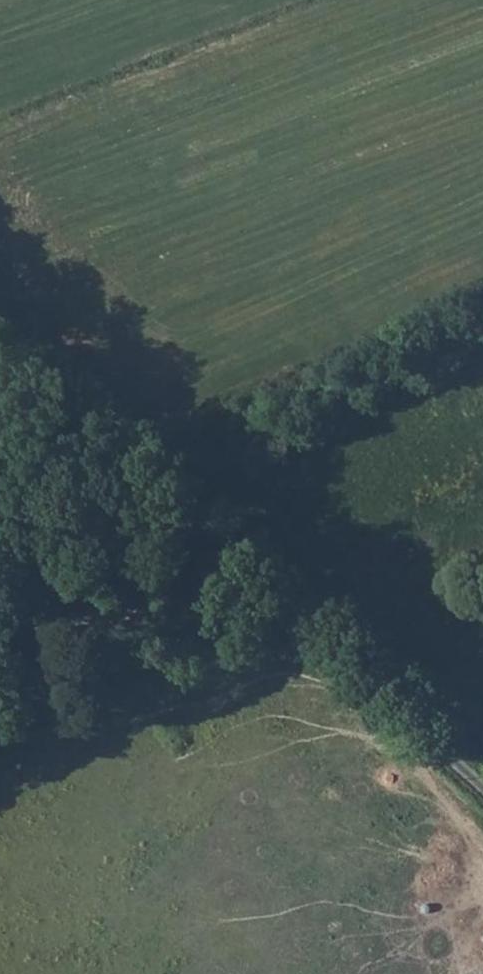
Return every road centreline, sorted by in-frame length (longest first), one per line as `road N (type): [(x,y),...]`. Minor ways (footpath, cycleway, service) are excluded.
road 1 (track): [(482,792),(275,601),(0,627)]

